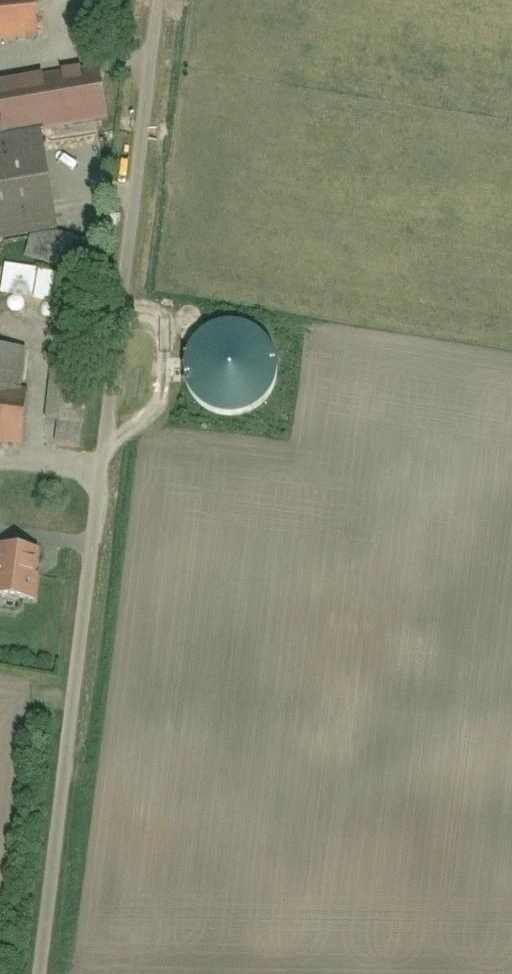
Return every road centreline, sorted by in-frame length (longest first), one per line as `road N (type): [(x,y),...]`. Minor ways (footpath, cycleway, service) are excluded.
road 1 (unclassified): [(159,0),(41,973)]

